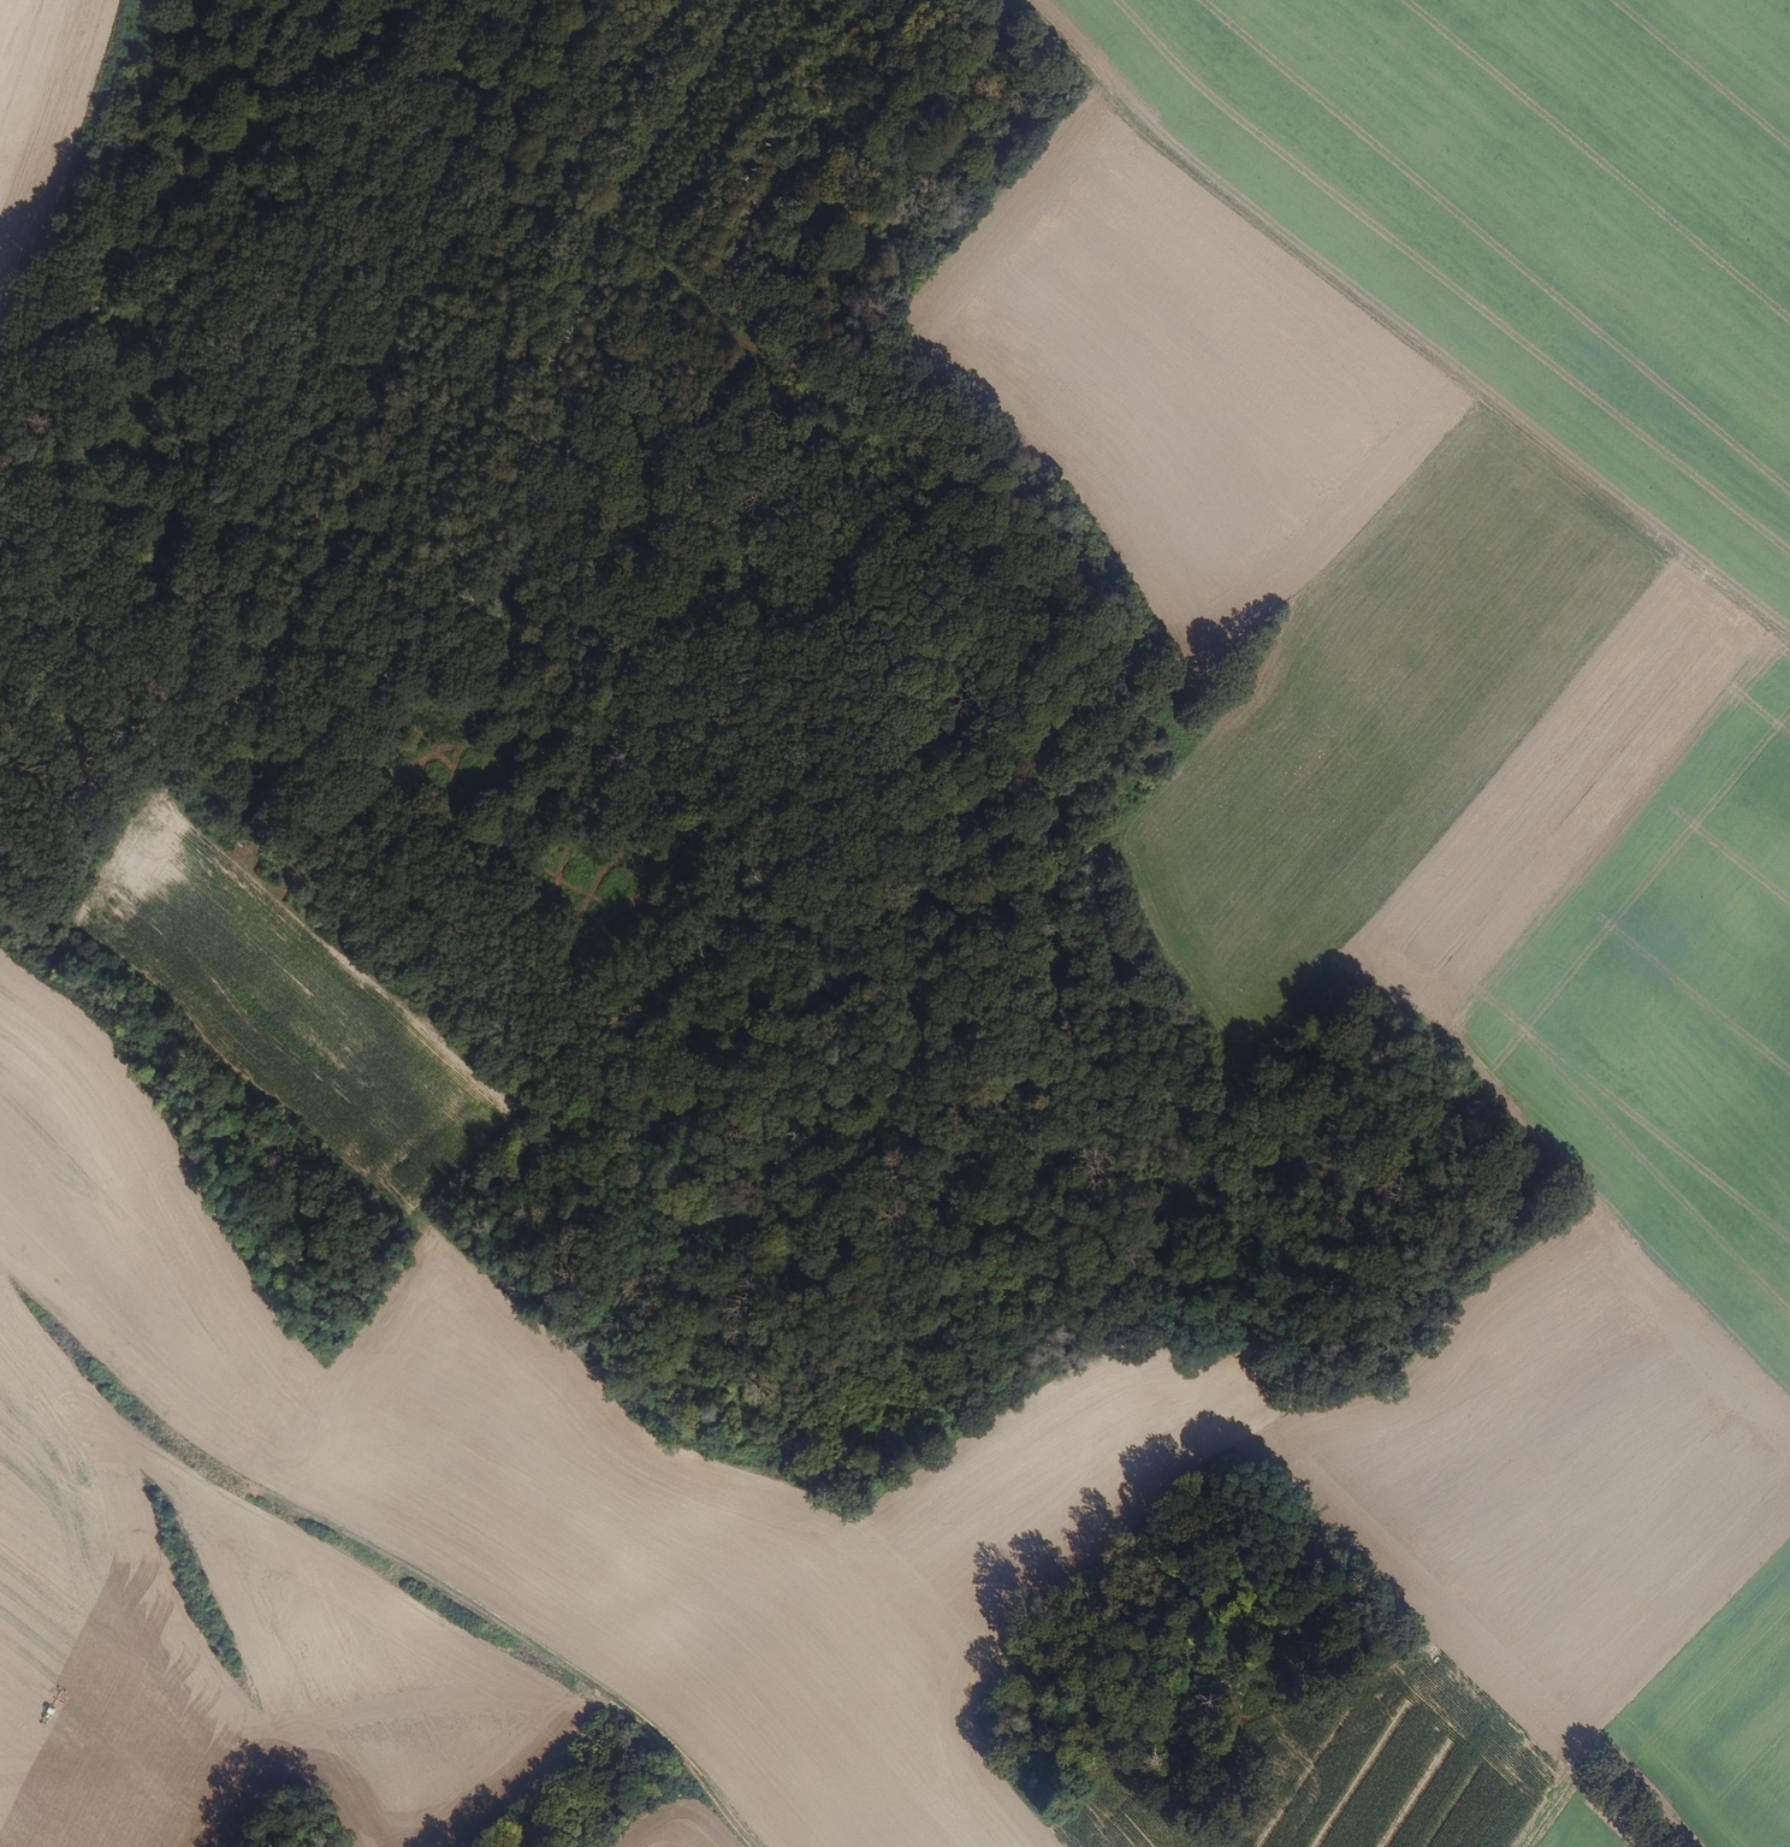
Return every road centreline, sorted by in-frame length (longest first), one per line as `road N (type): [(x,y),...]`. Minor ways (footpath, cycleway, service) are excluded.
road 1 (track): [(1789,640),(1121,112),(1012,0)]
road 2 (track): [(756,1846),(662,1740),(564,1664),(448,1589),(249,1487)]

